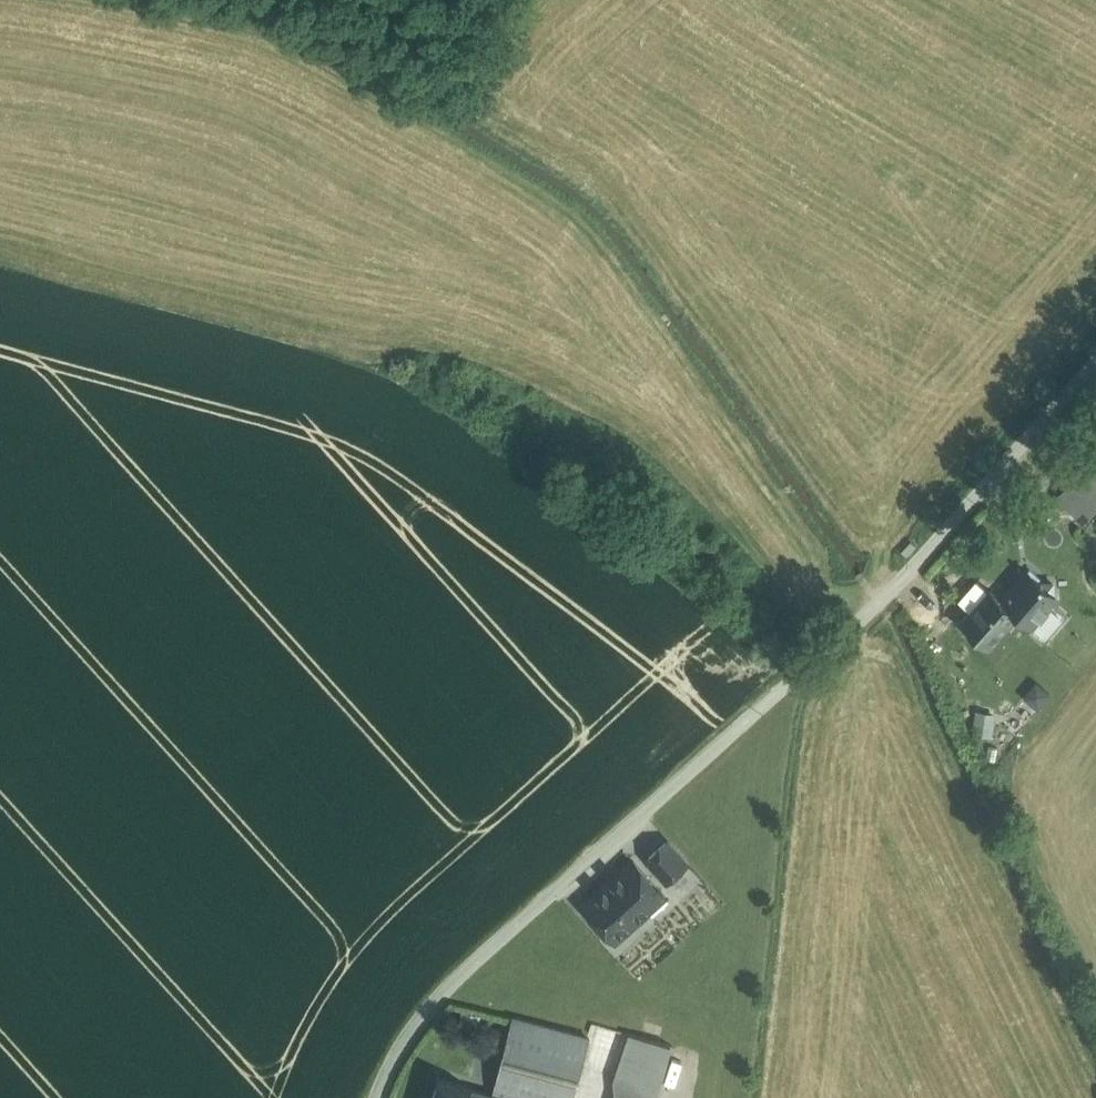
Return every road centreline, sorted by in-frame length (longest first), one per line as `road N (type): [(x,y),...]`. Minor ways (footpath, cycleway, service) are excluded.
road 1 (unclassified): [(1095,358),(898,579),(469,970),(417,1028),(381,1097)]

